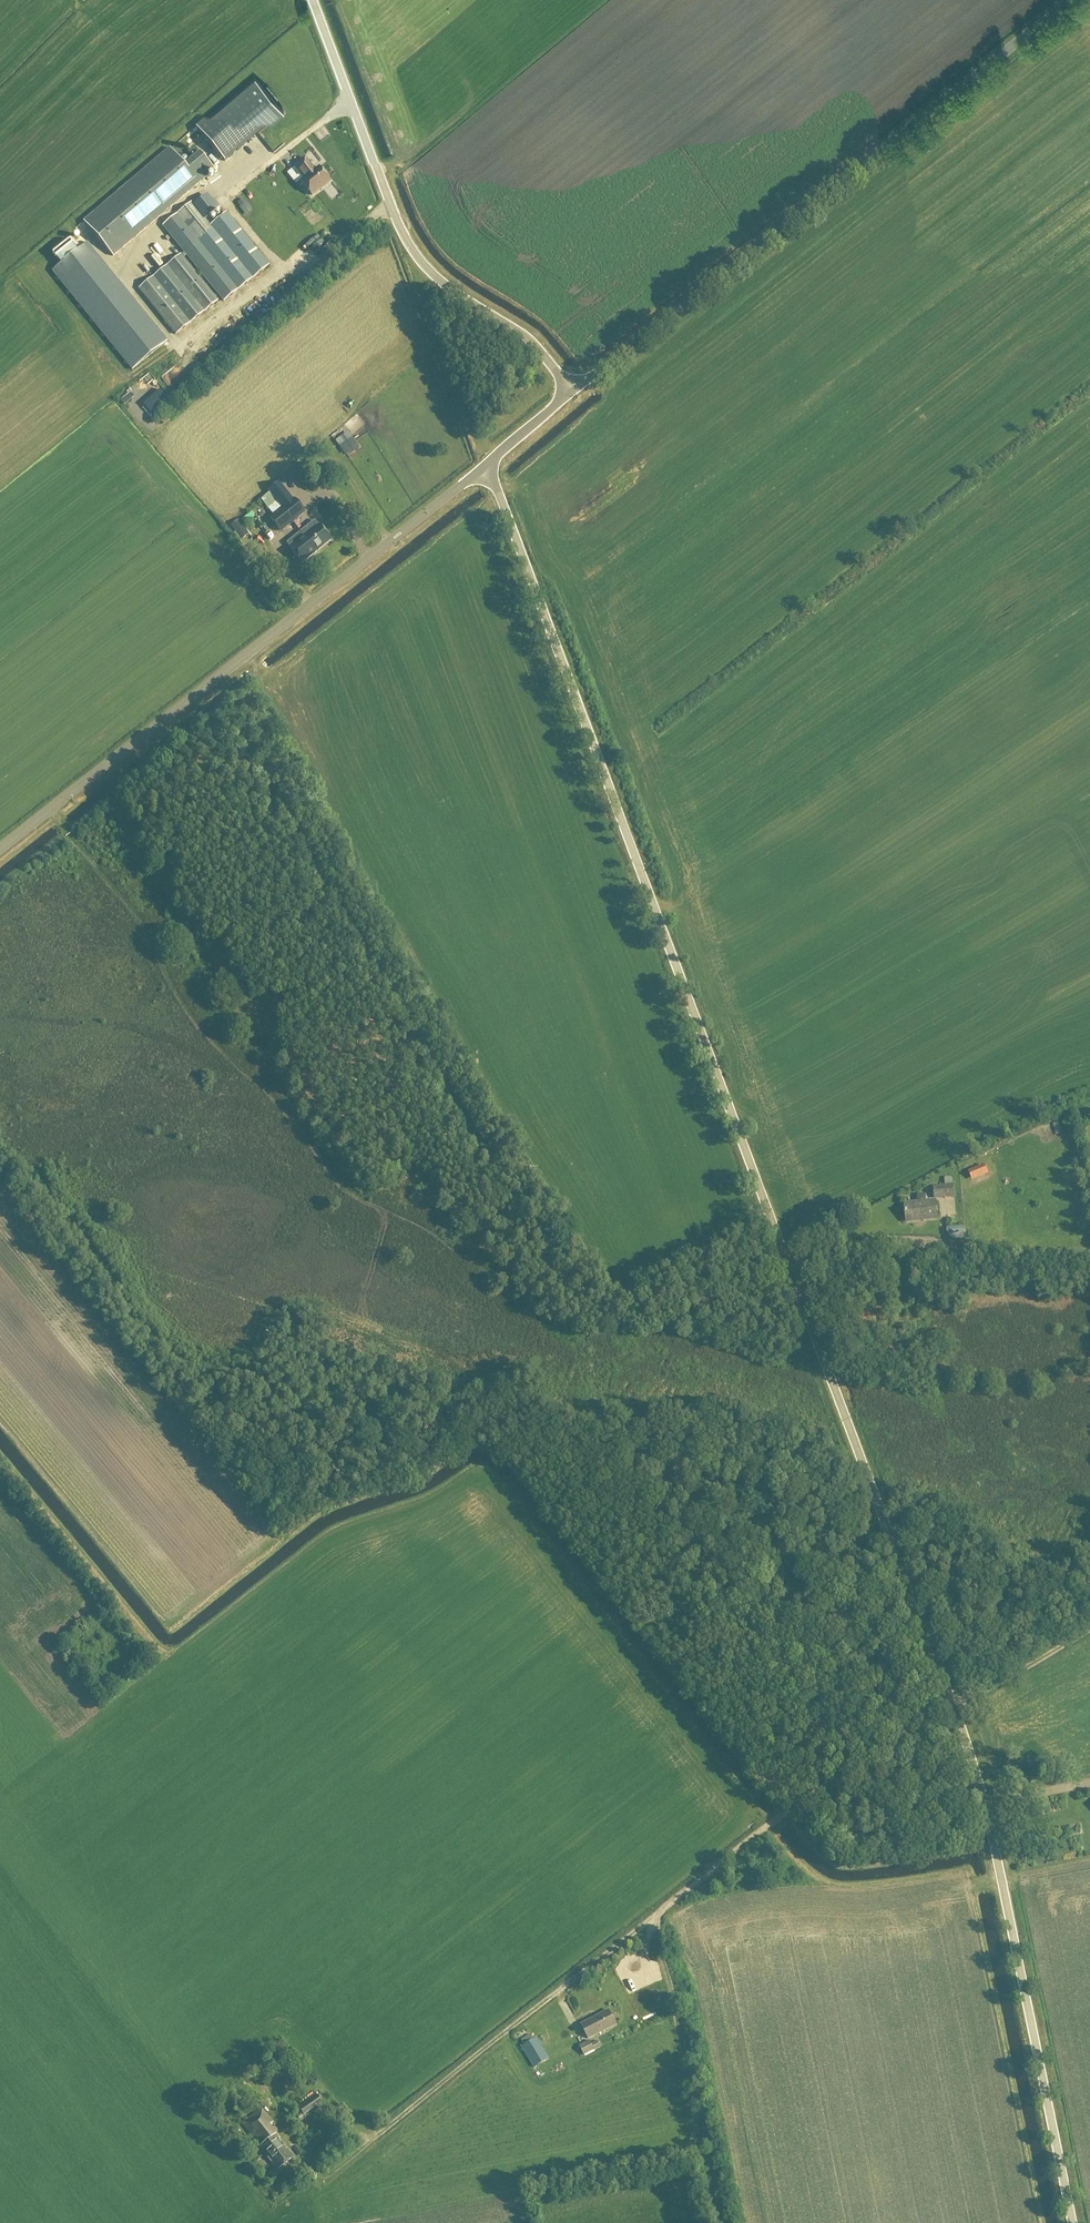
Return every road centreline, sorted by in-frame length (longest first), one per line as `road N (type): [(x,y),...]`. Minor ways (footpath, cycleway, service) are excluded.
road 1 (unclassified): [(1071,2222),(969,1751),(489,462)]
road 2 (track): [(719,2222),(657,1913),(784,1814),(1089,1629)]
road 3 (unclassified): [(0,850),(489,462)]
road 4 (unclassified): [(572,390),(1054,0)]
road 5 (unclassified): [(572,390),(528,338),(441,281),(419,258),(400,229),(315,0)]
road 6 (track): [(657,1913),(322,2177)]
road 7 (track): [(787,1263),(902,1243),(1089,1258)]

